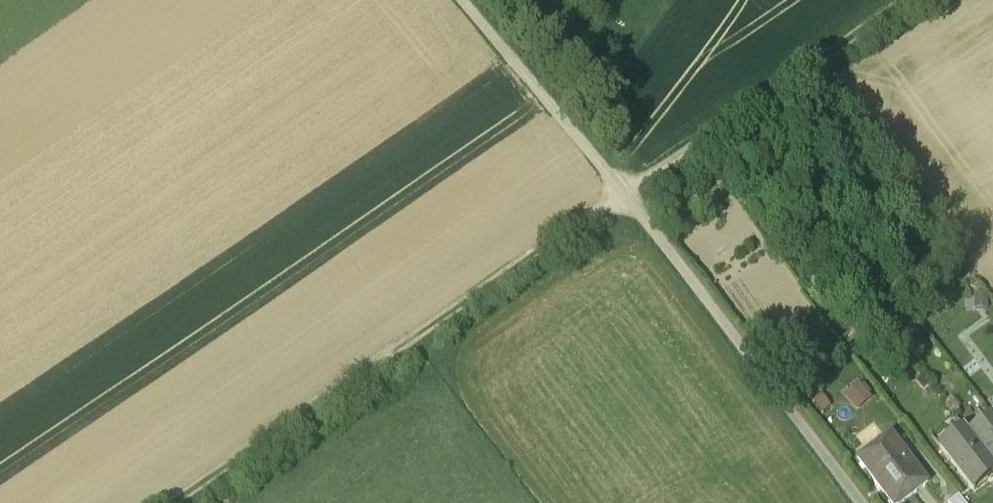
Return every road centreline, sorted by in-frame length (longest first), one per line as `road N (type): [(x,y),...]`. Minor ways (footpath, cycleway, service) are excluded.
road 1 (track): [(905,0),(174,502)]
road 2 (track): [(469,0),(626,191),(861,502)]

